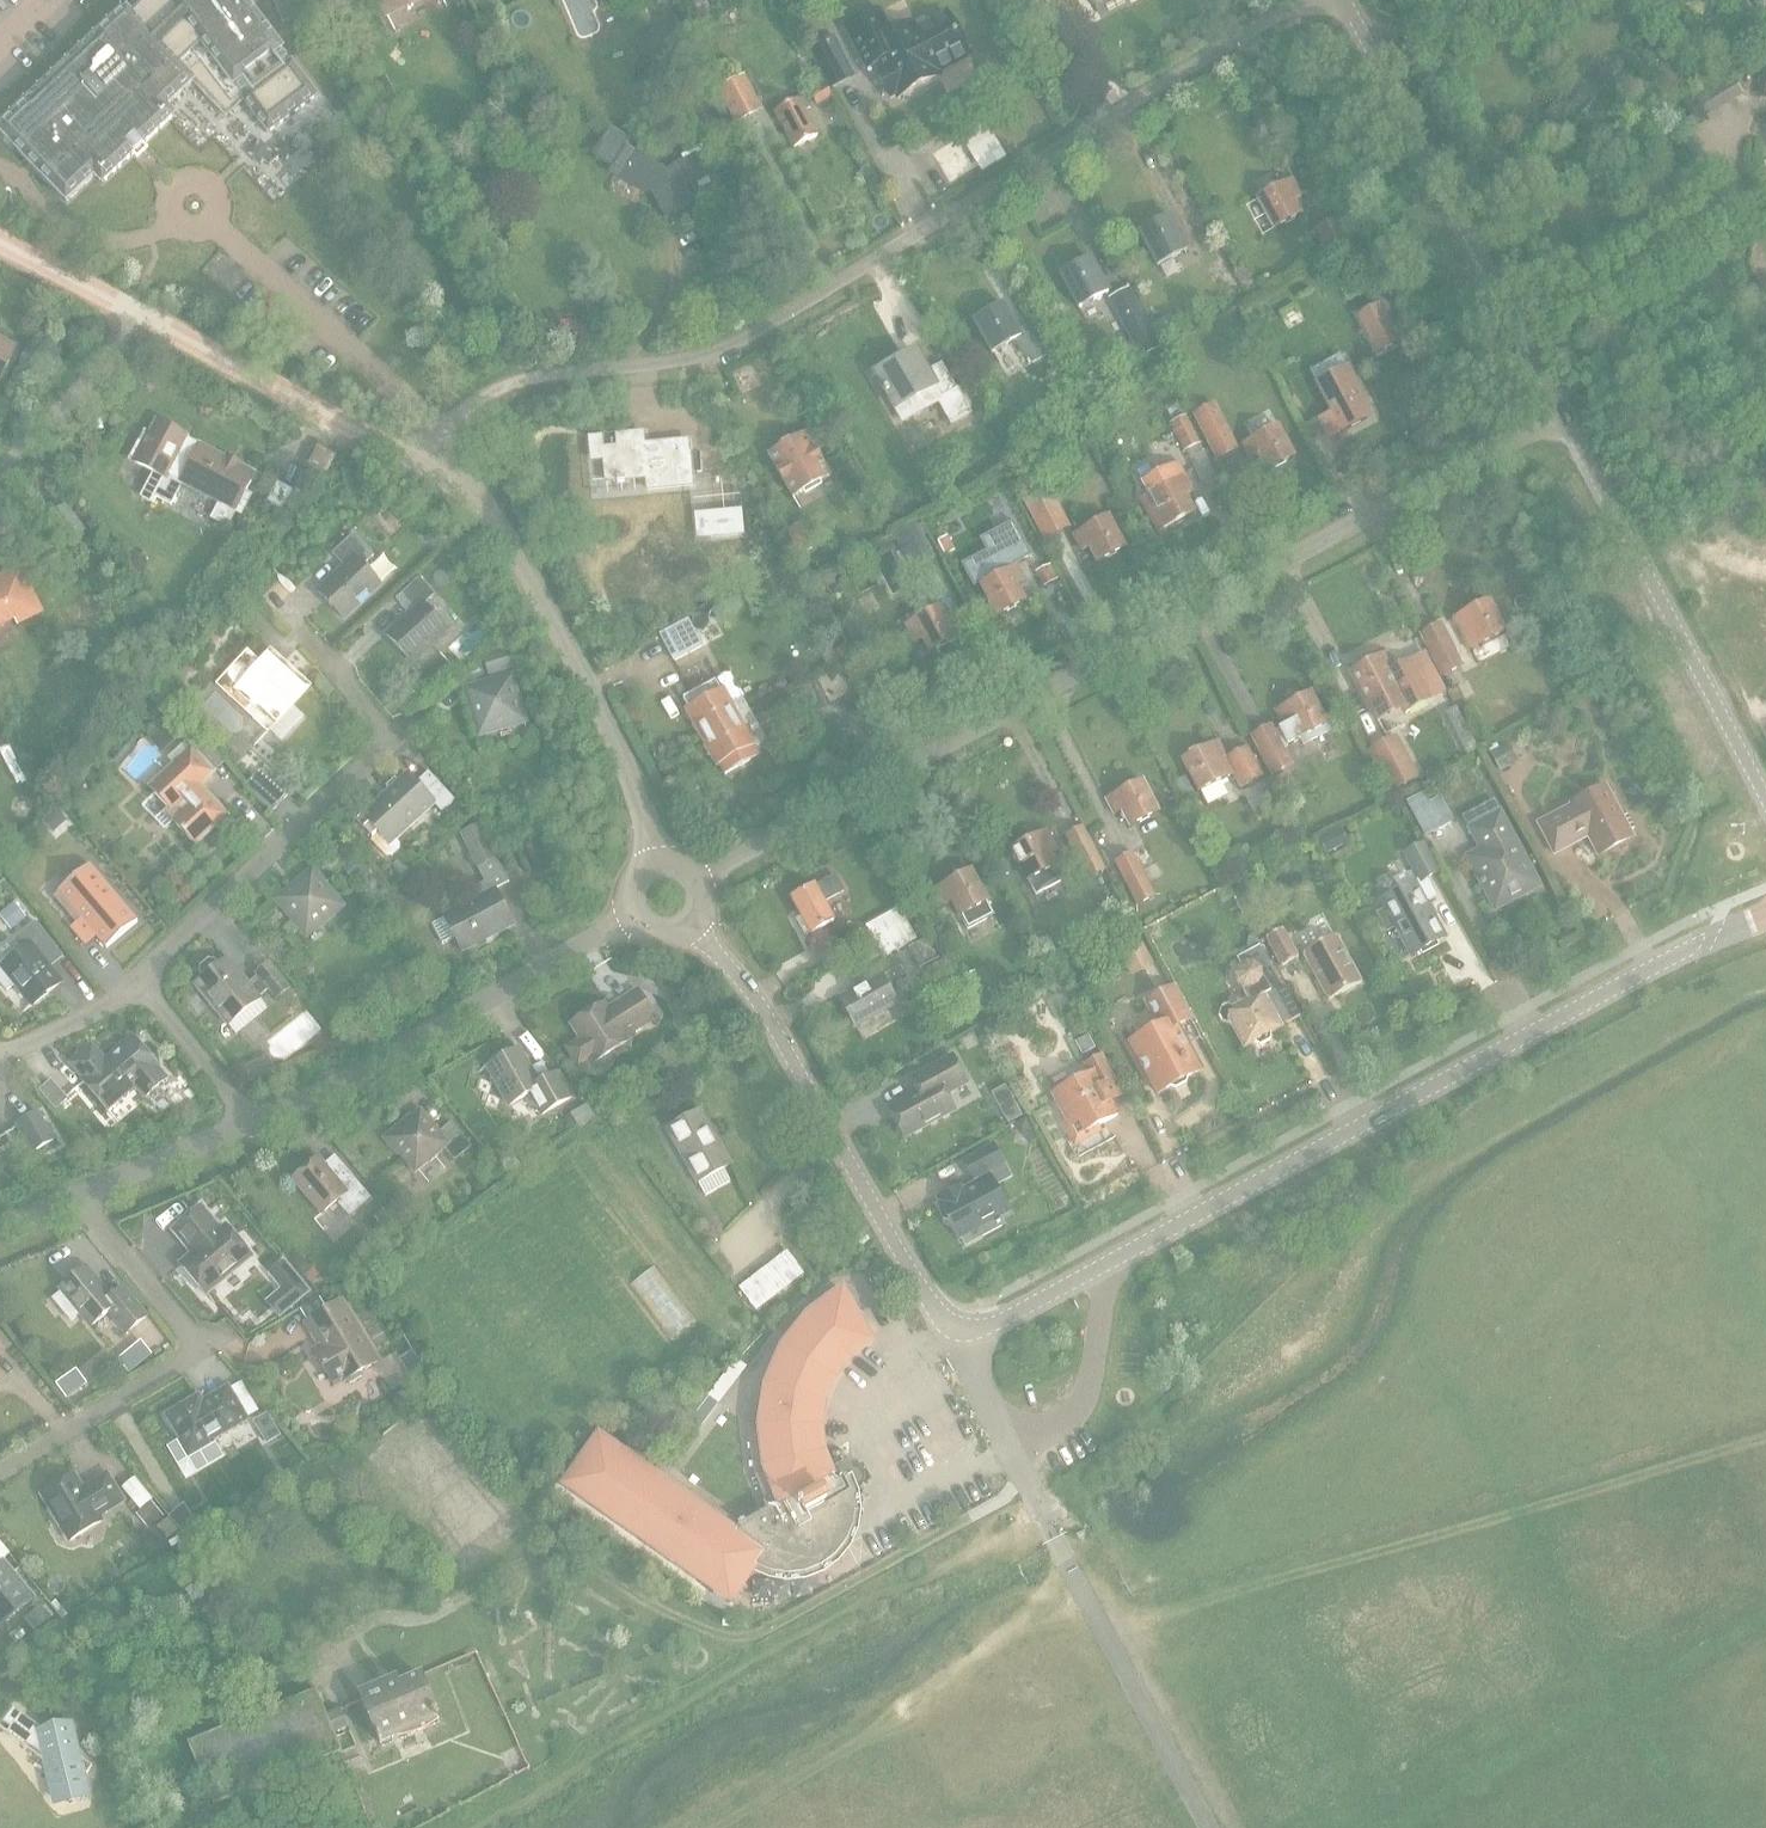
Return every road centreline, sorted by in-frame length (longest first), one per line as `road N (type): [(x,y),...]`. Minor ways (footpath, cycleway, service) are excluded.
road 1 (residential): [(1311,0),(710,360),(533,386),(451,413),(410,468)]
road 2 (residential): [(700,874),(1561,414)]
road 3 (tertiary): [(958,1329),(993,1325),(1680,954),(1765,916)]
road 4 (tertiary): [(958,1329),(923,1292),(756,999),(693,928)]
road 5 (residential): [(652,857),(646,820),(593,687),(508,563),(432,479),(410,468)]
road 6 (residential): [(1561,414),(1344,0)]
road 7 (track): [(717,1827),(949,1673),(1063,1556)]
road 8 (residential): [(332,664),(384,736),(378,761),(138,978)]
road 9 (residential): [(1765,800),(1561,414)]
road 10 (residential): [(627,914),(324,1092),(250,1123)]
road 11 (residential): [(0,1470),(190,1353),(186,1331),(73,1196)]
road 12 (residential): [(410,468),(139,315)]
road 13 (residential): [(0,469),(139,315)]
road 14 (residential): [(250,1123),(73,1196)]
road 15 (residential): [(138,978),(250,1123)]
road 16 (residential): [(0,1047),(20,1049),(92,1019),(138,978)]
road 17 (residential): [(139,315),(0,246)]

